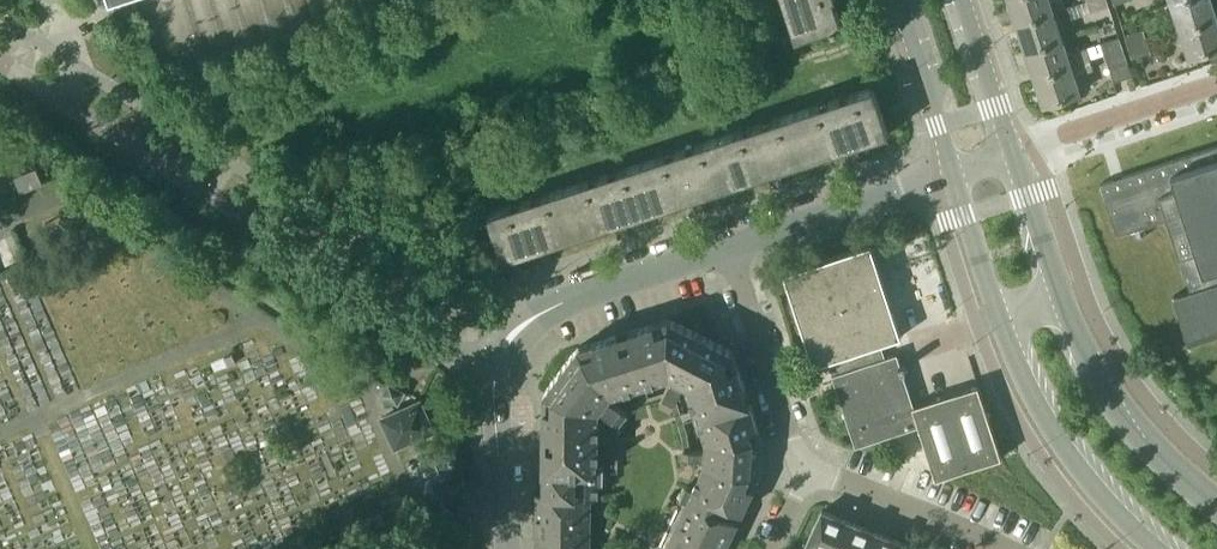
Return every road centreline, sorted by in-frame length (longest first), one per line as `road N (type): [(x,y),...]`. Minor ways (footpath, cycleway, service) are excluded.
road 1 (residential): [(505,548),(494,386),(509,340),(562,303),(728,248)]
road 2 (tertiary): [(952,176),(1014,356),(1047,419),(1090,480),(1159,548)]
road 3 (tertiary): [(1216,514),(1142,445),(1114,406),(1011,156)]
road 4 (residential): [(728,248),(952,176)]
road 5 (residential): [(809,467),(792,438),(728,248)]
road 6 (residential): [(1011,156),(1216,84)]
road 7 (residential): [(999,548),(809,467)]
road 8 (tertiary): [(899,0),(952,176)]
road 9 (tertiary): [(1011,156),(961,0)]

